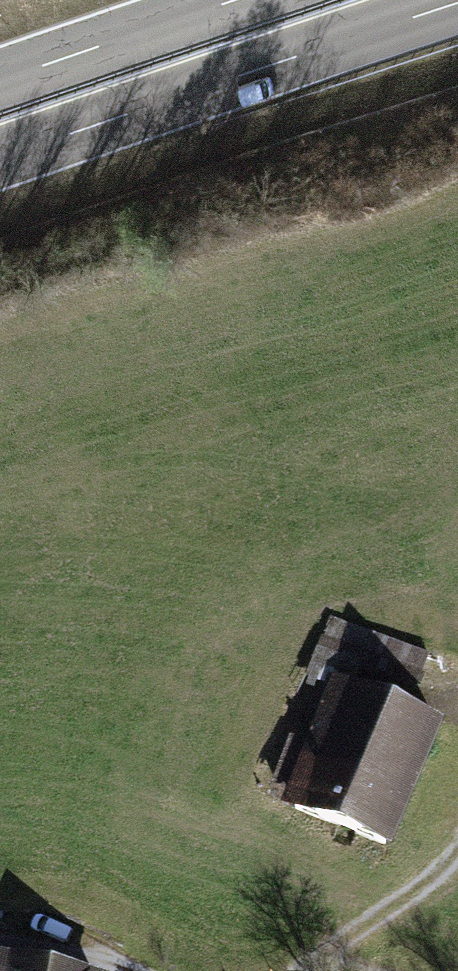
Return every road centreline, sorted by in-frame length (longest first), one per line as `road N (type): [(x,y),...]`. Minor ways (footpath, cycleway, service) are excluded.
road 1 (track): [(0,335),(430,186),(457,217)]
road 2 (trunk): [(0,158),(457,3)]
road 3 (trunk): [(237,0),(0,81)]
road 4 (track): [(312,965),(413,889),(457,842)]

